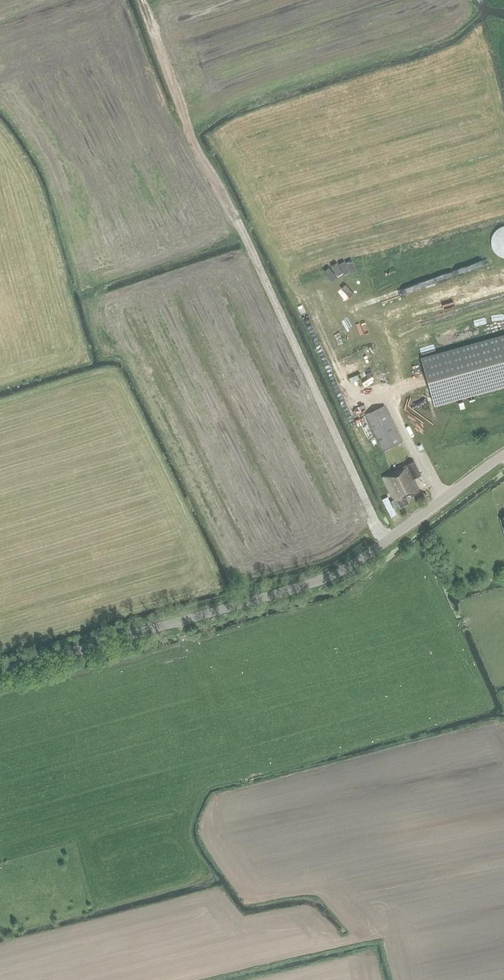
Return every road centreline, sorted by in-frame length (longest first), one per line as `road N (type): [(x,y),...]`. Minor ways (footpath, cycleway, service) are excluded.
road 1 (tertiary): [(0,672),(307,586),(349,566),(503,455)]

